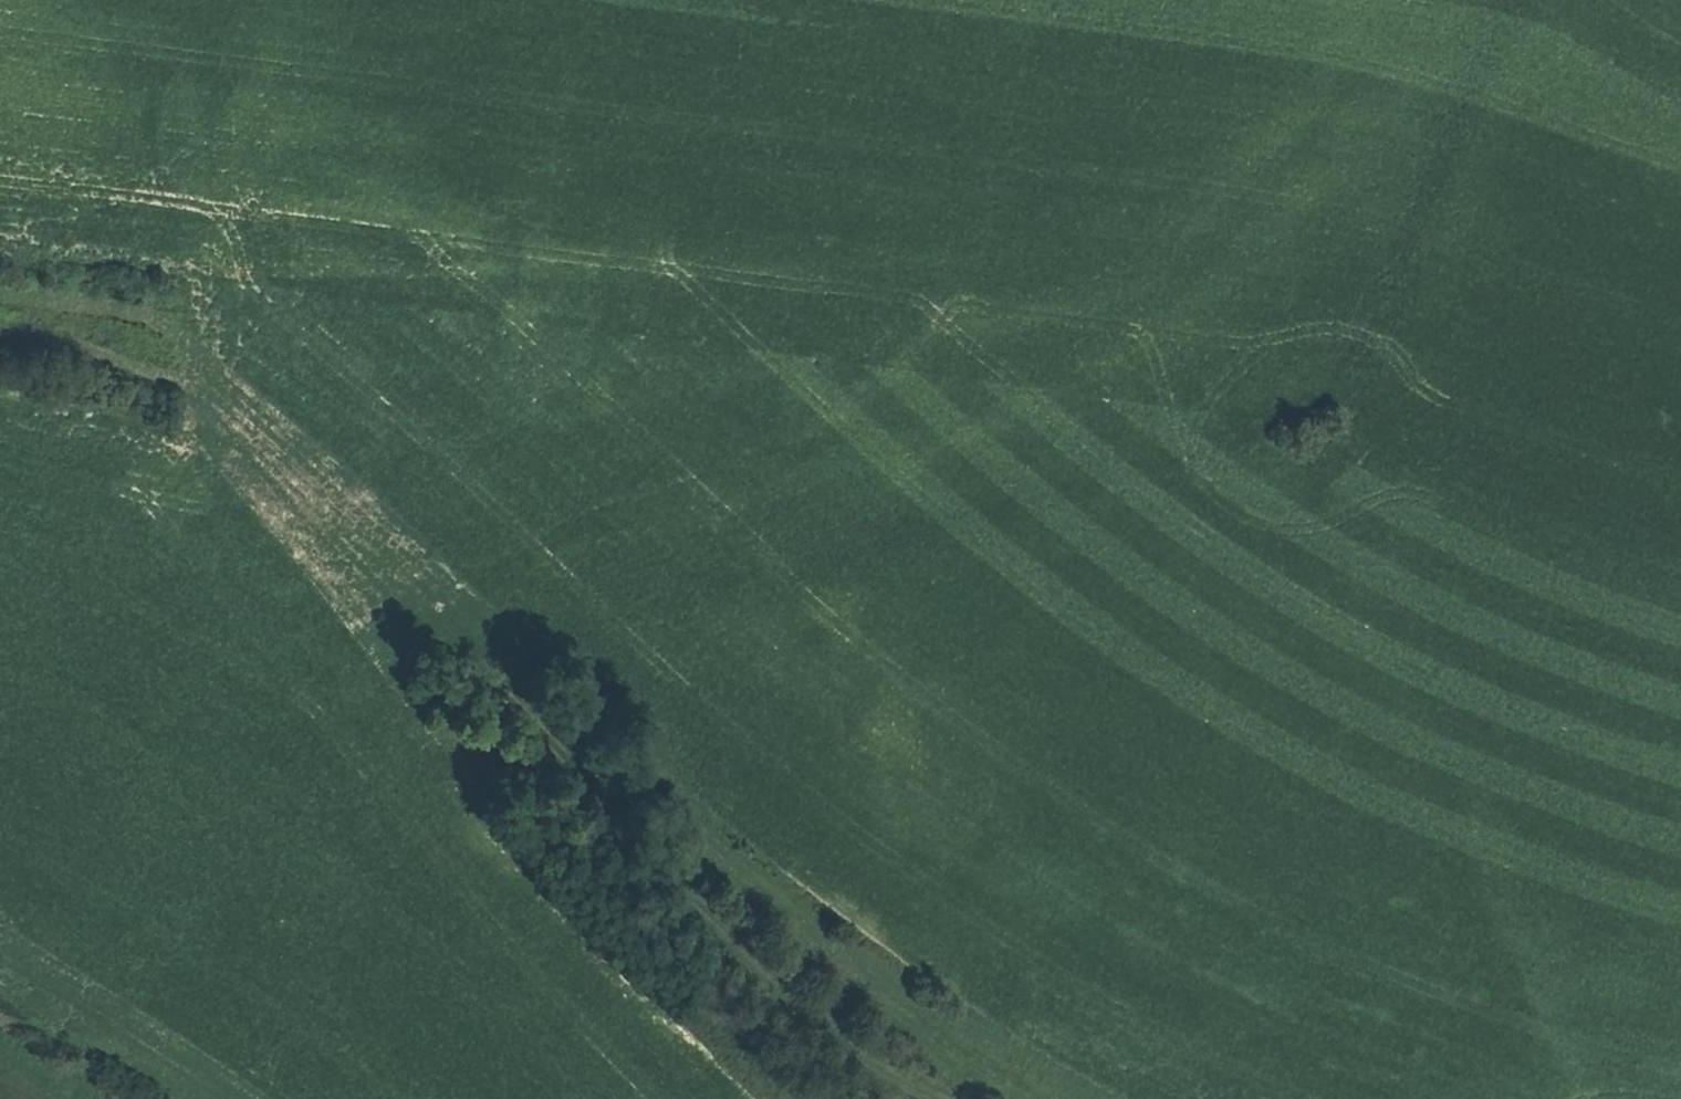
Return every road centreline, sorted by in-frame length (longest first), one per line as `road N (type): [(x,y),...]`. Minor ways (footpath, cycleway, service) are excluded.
road 1 (track): [(0,977),(184,1098)]

